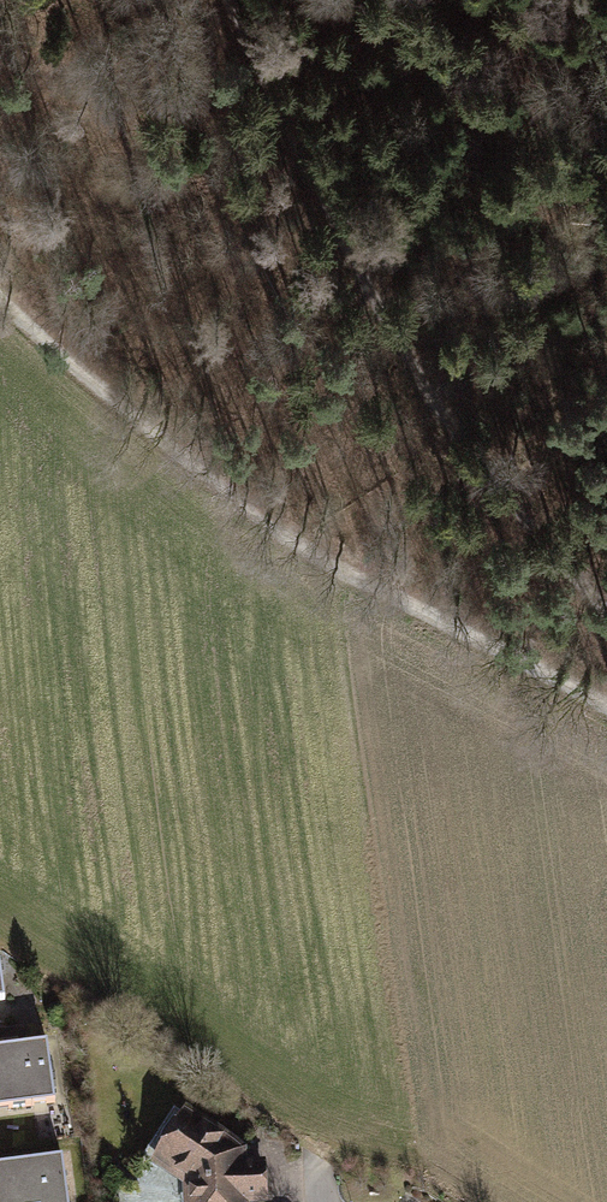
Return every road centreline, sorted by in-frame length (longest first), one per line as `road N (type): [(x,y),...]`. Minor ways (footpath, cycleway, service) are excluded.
road 1 (track): [(0,297),(350,577),(606,705)]
road 2 (track): [(606,607),(425,387),(237,0)]

